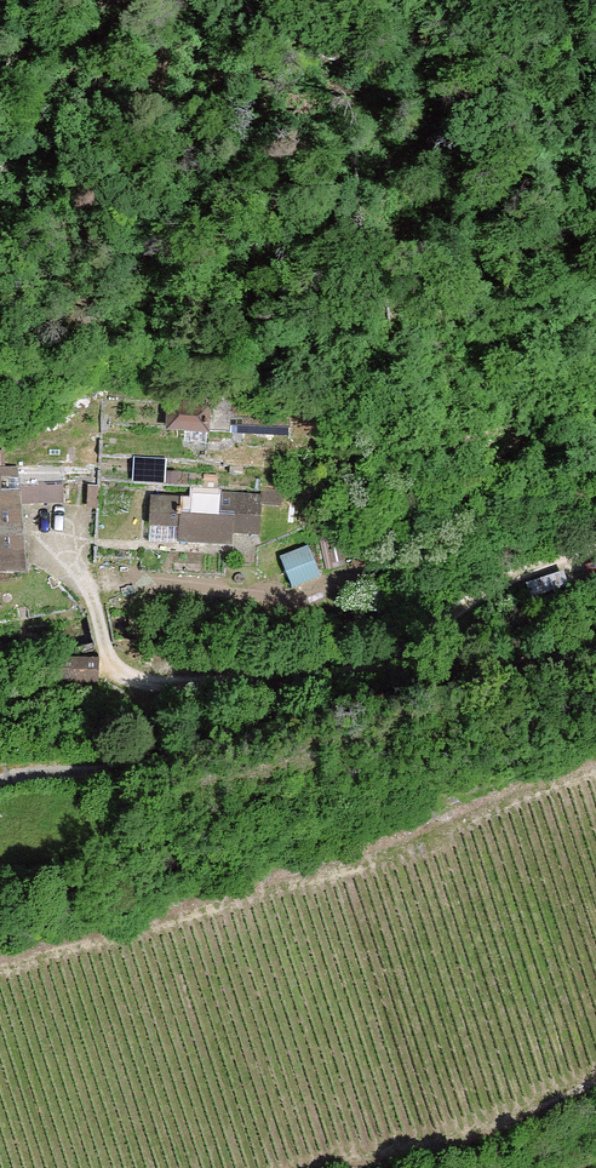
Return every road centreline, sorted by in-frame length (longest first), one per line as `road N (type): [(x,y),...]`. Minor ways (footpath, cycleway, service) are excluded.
road 1 (track): [(595,552),(553,559),(464,604),(388,666),(338,678),(189,685),(121,675),(77,558)]
road 2 (track): [(595,769),(173,924),(0,977)]
road 3 (track): [(595,645),(516,673),(0,783)]

